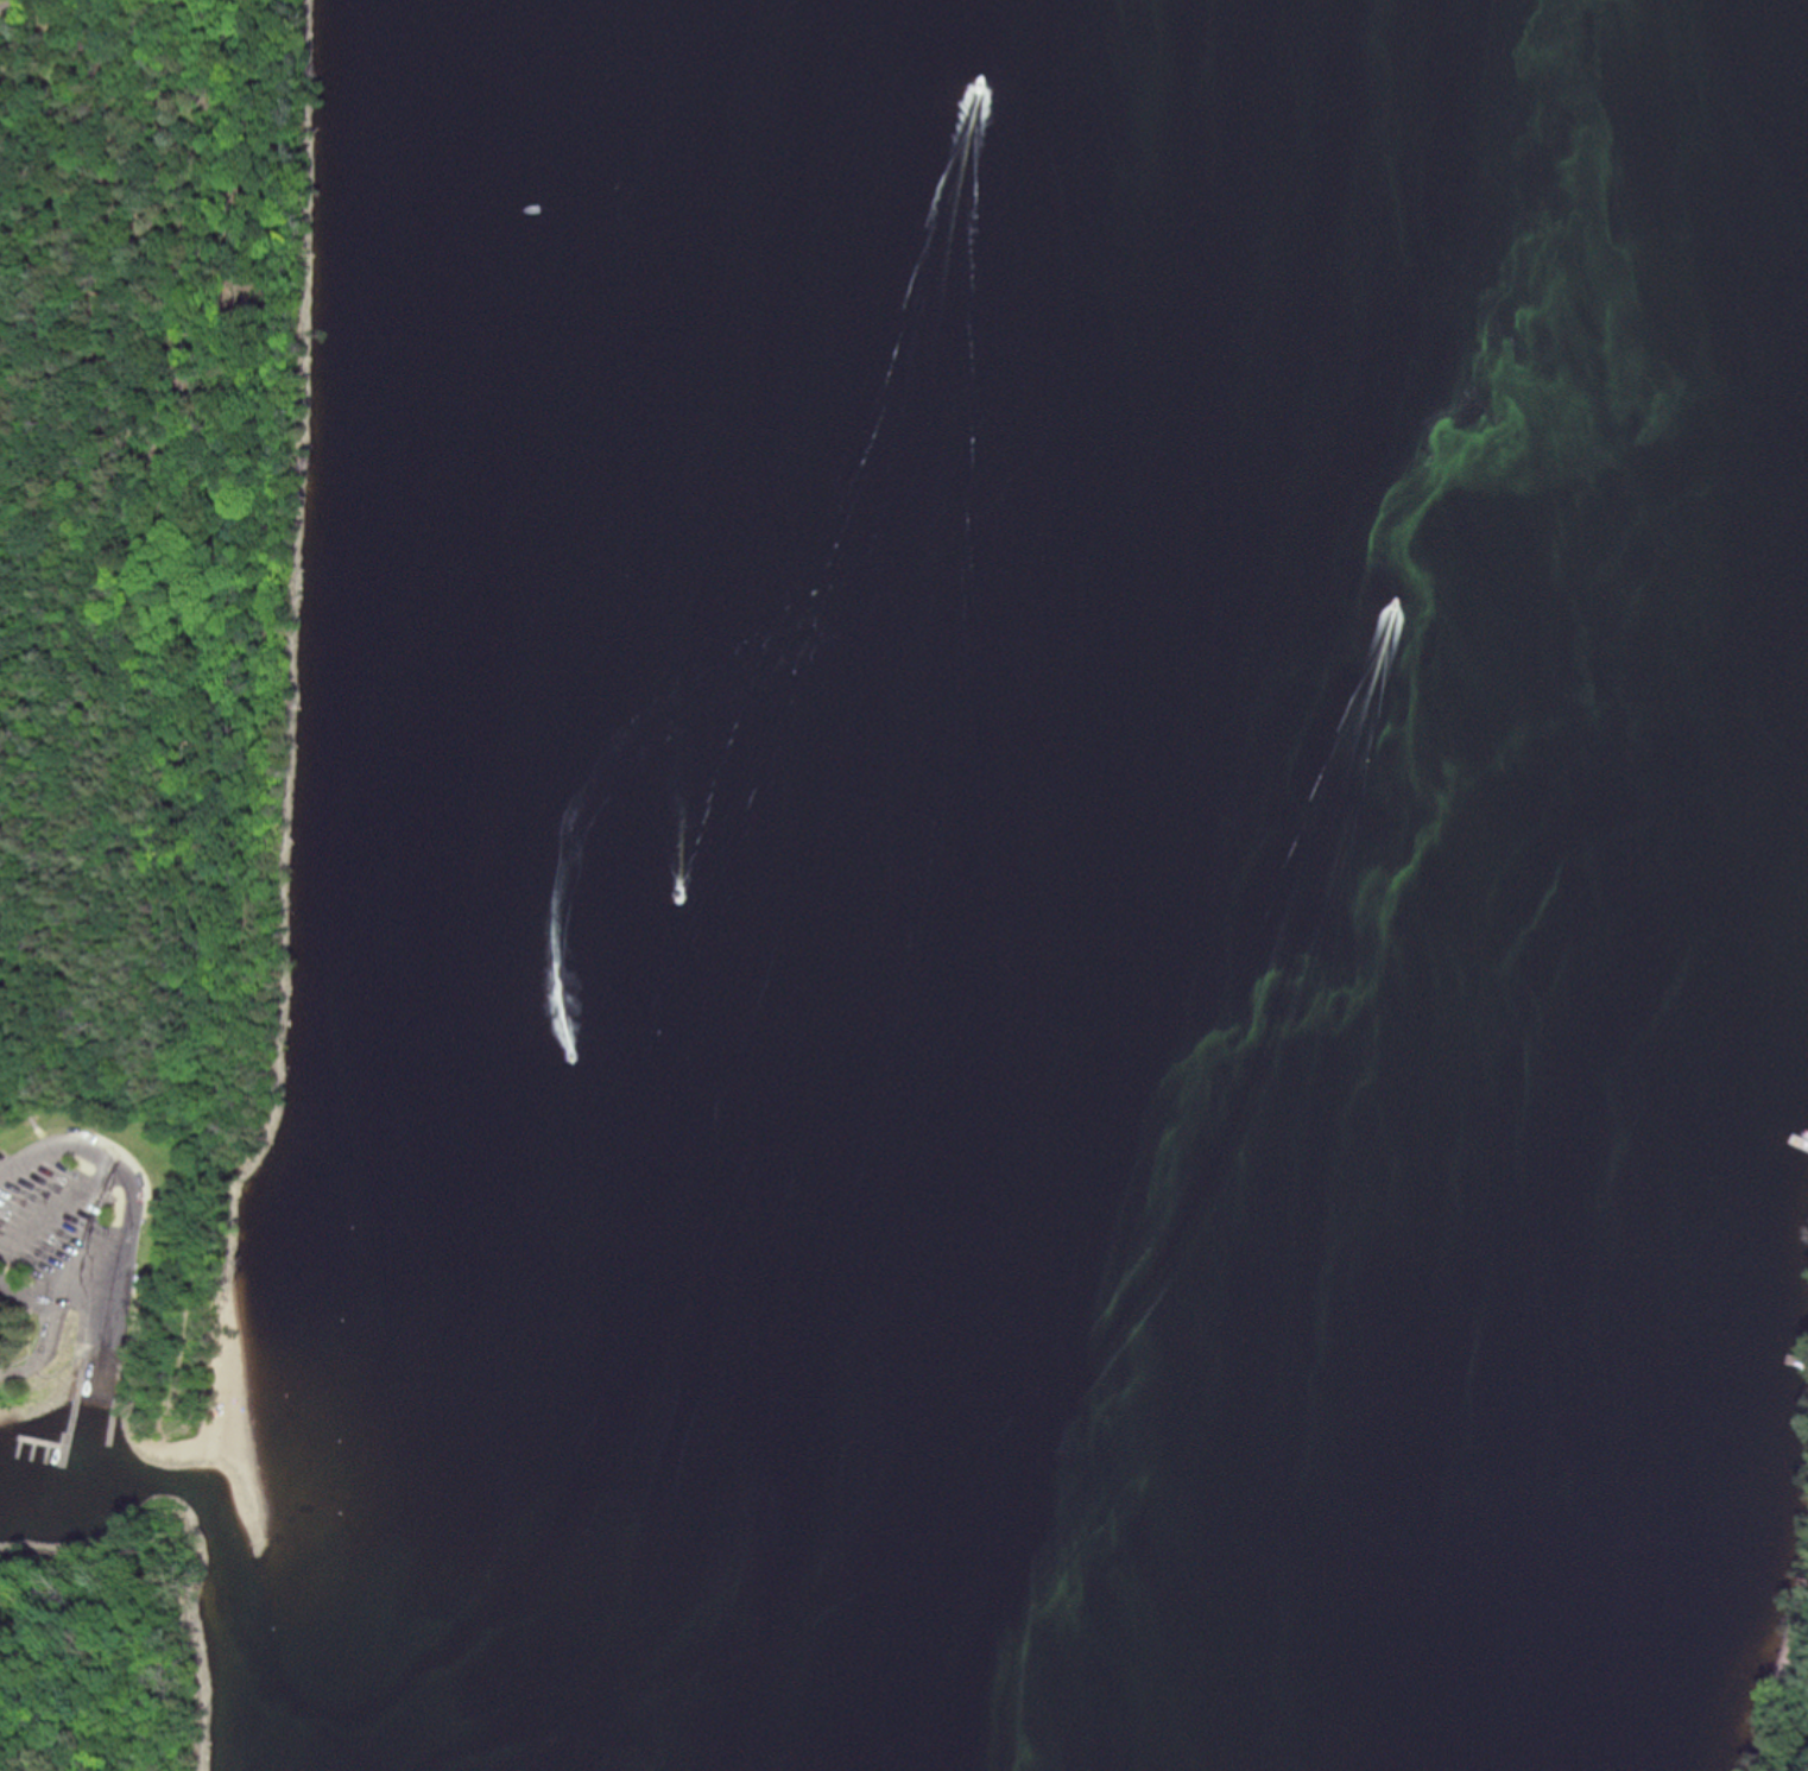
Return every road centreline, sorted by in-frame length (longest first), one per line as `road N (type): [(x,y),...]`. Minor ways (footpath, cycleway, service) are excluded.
road 1 (residential): [(0,1177),(49,1153),(77,1150),(132,1178),(144,1215),(137,1240),(80,1277)]

